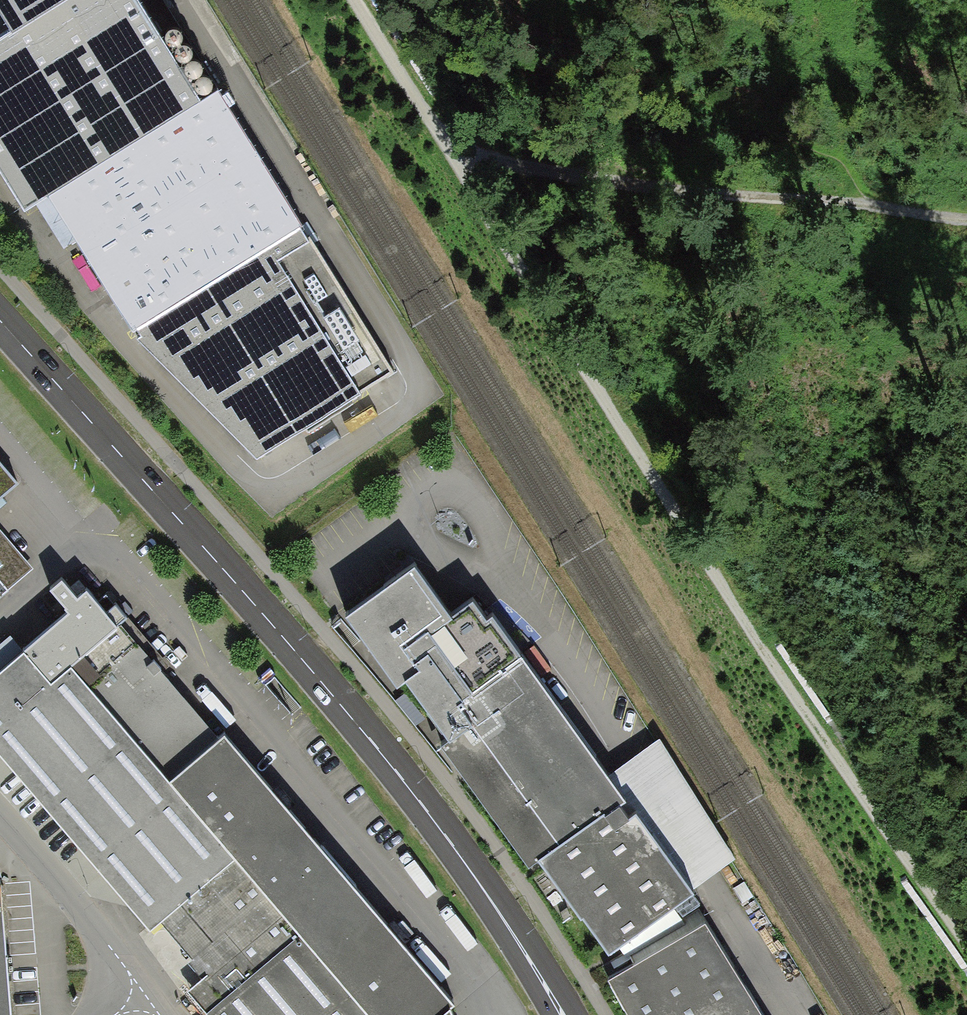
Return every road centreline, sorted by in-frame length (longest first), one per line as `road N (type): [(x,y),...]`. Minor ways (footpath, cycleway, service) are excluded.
road 1 (track): [(0,275),(396,721),(484,833),(602,1014)]
road 2 (track): [(451,155),(500,244),(966,942)]
road 3 (primary): [(562,1014),(451,843),(347,712),(0,321)]
road 4 (track): [(966,221),(451,155)]
road 5 (track): [(510,0),(526,25),(594,57),(966,187)]
road 6 (residential): [(0,821),(141,997)]
road 7 (track): [(347,0),(451,155)]

